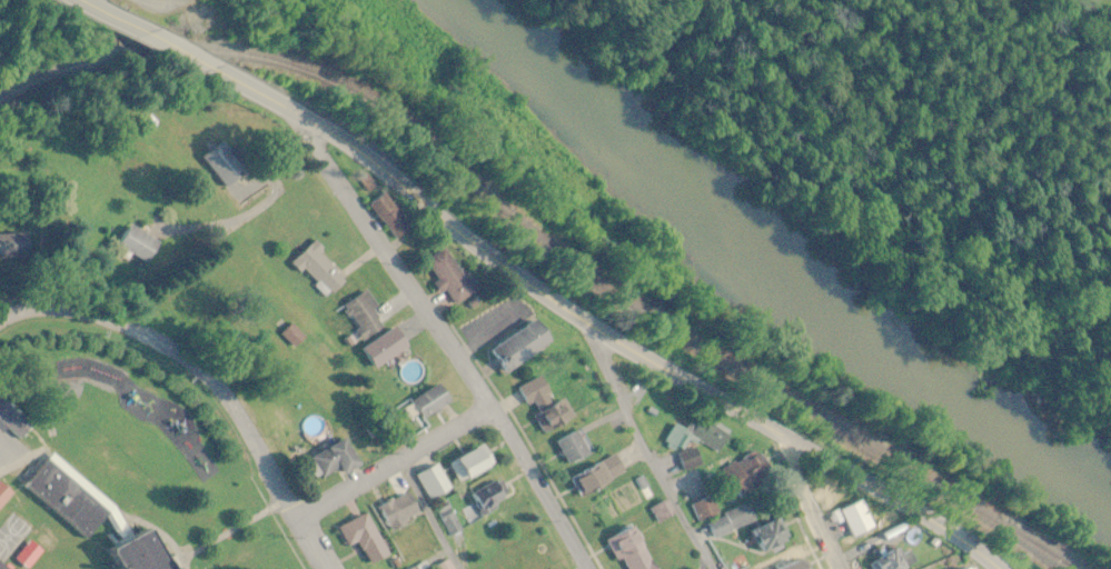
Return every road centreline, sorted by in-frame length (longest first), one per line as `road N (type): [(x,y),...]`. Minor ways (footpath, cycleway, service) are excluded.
road 1 (secondary): [(998,568),(925,518),(604,336),(287,110)]
road 2 (residential): [(587,568),(490,409),(311,144),(316,128)]
road 3 (residential): [(322,568),(221,398),(194,366),(100,318),(49,313),(0,329)]
road 4 (secondary): [(287,110),(81,0)]
road 5 (residential): [(490,409),(295,523)]
road 6 (residential): [(836,568),(787,471),(786,440)]

